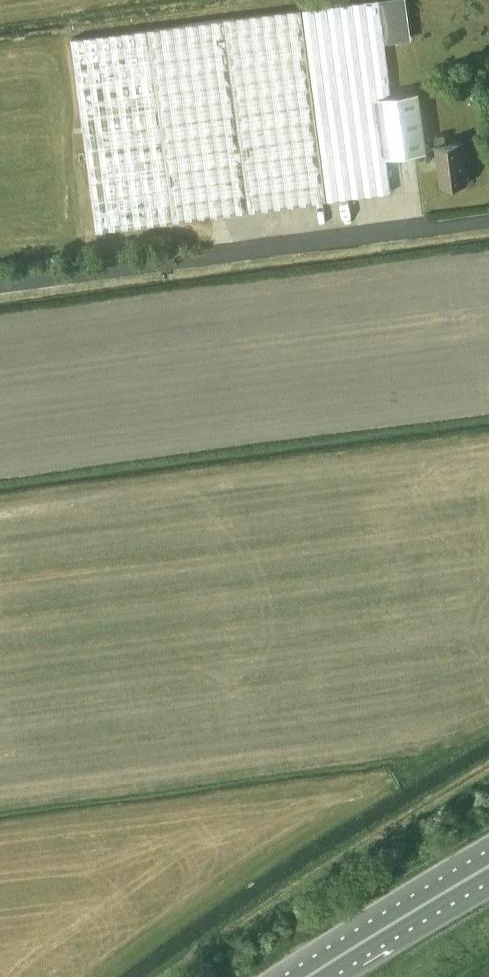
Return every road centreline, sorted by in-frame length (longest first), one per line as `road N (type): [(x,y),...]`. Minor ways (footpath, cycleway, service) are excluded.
road 1 (unclassified): [(0,287),(488,221)]
road 2 (trunk): [(307,976),(488,867)]

